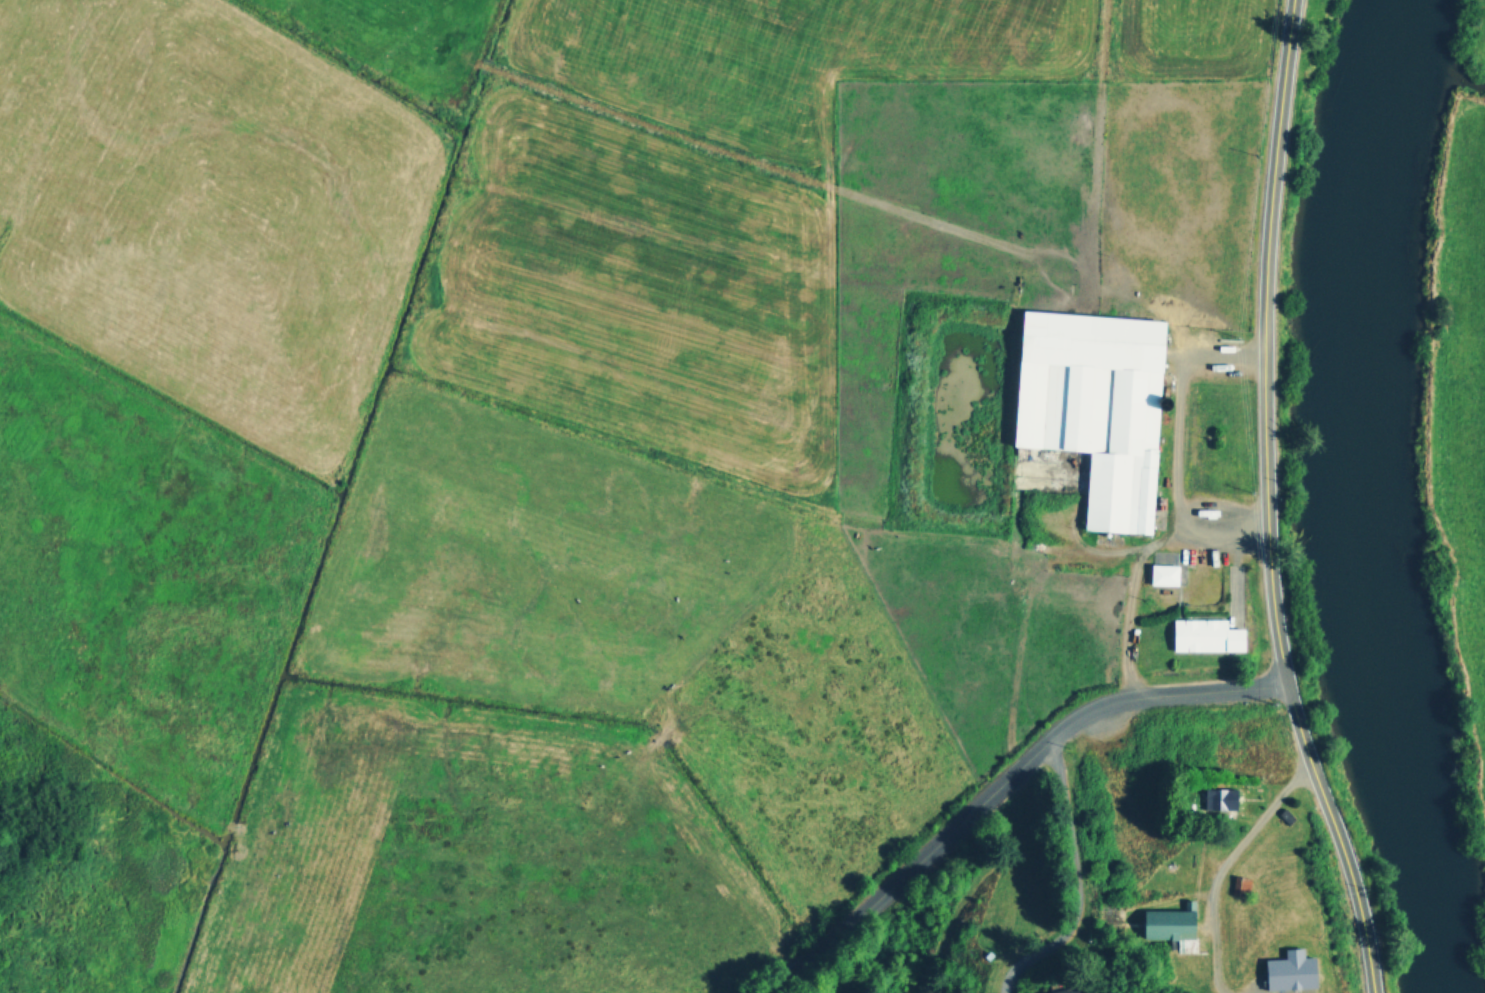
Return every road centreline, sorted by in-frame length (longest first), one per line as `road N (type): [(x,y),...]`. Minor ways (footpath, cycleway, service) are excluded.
road 1 (tertiary): [(1372,992),(1272,610),(1262,465),(1263,254),(1290,0)]
road 2 (residential): [(787,992),(1044,754),(1102,719),(1164,705),(1290,695)]
road 3 (residential): [(1044,754),(1067,821),(1079,895),(1066,931),(1008,969),(1003,992)]

